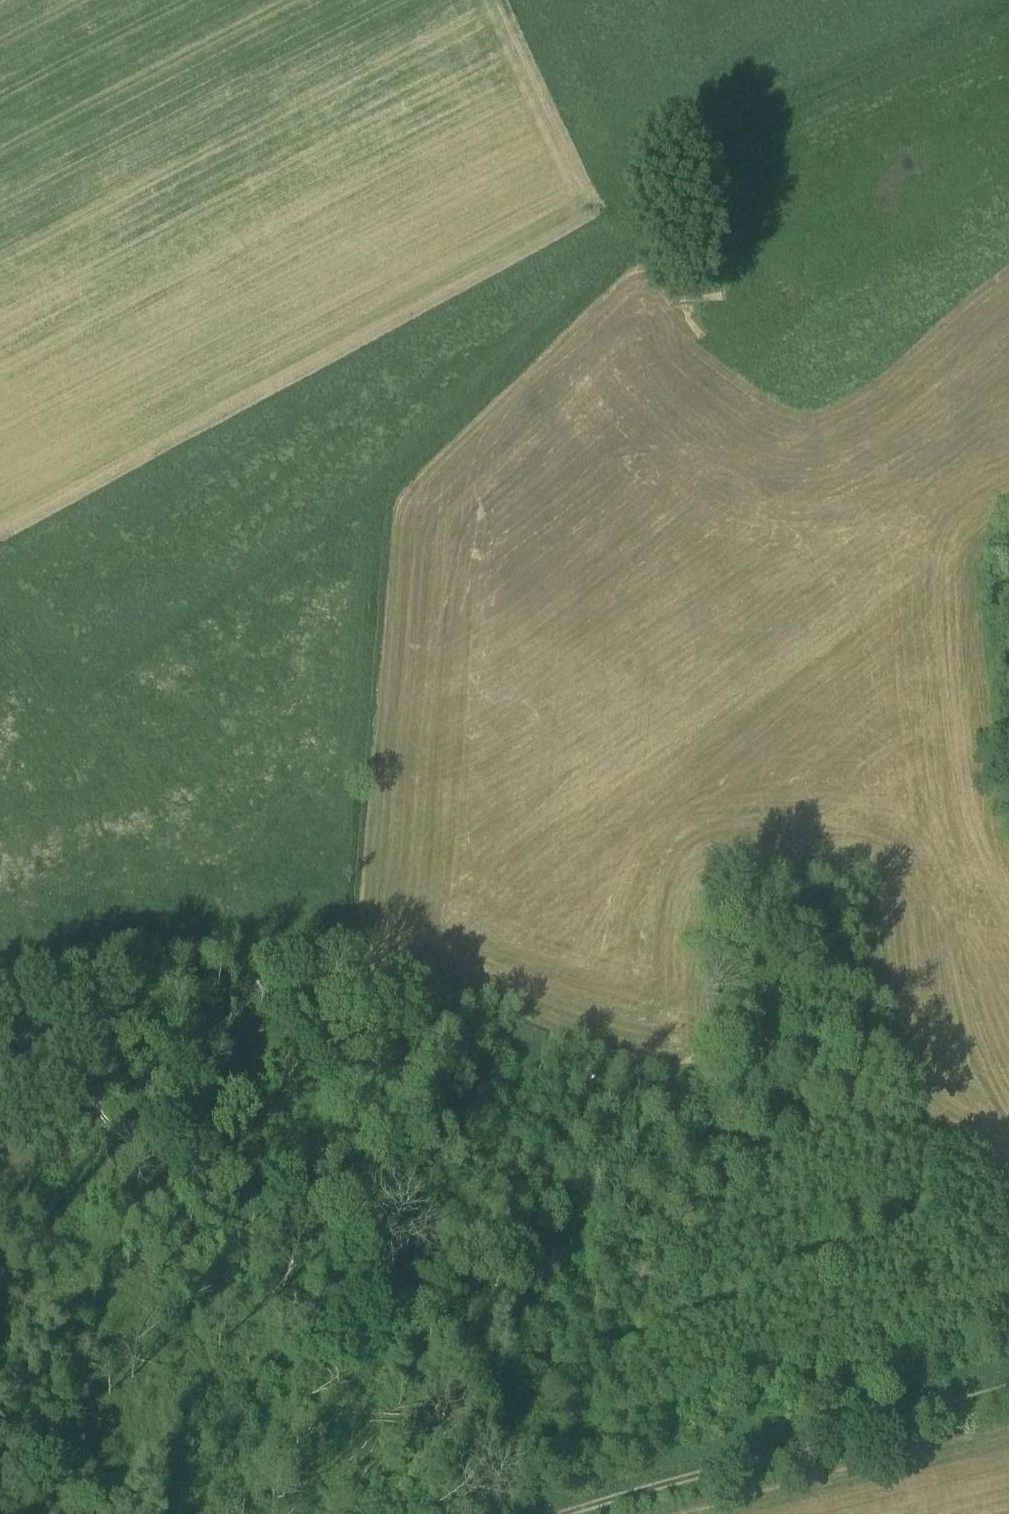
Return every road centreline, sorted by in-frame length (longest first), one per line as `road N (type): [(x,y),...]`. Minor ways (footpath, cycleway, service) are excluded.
road 1 (track): [(1008,1389),(567,1513)]

